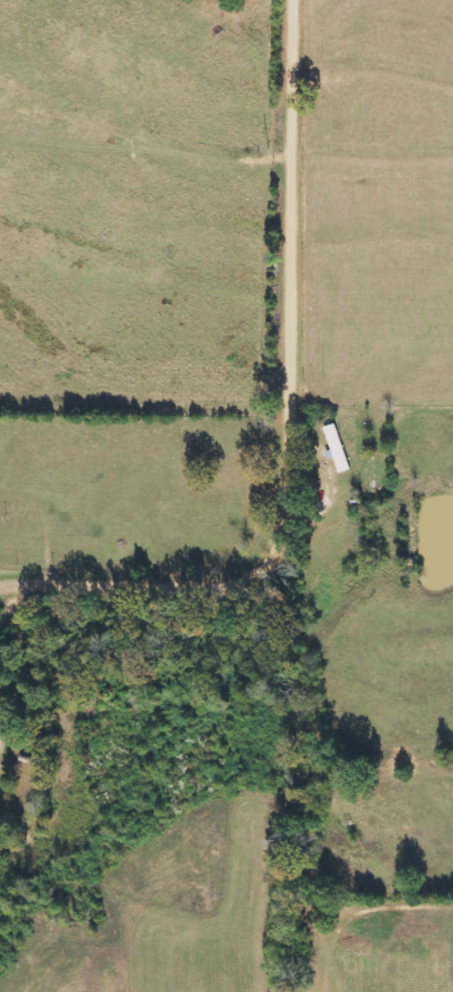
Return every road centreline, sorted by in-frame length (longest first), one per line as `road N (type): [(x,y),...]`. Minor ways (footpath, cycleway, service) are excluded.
road 1 (residential): [(0,596),(67,587),(238,586),(266,572),(285,547),(297,380),(295,0)]

